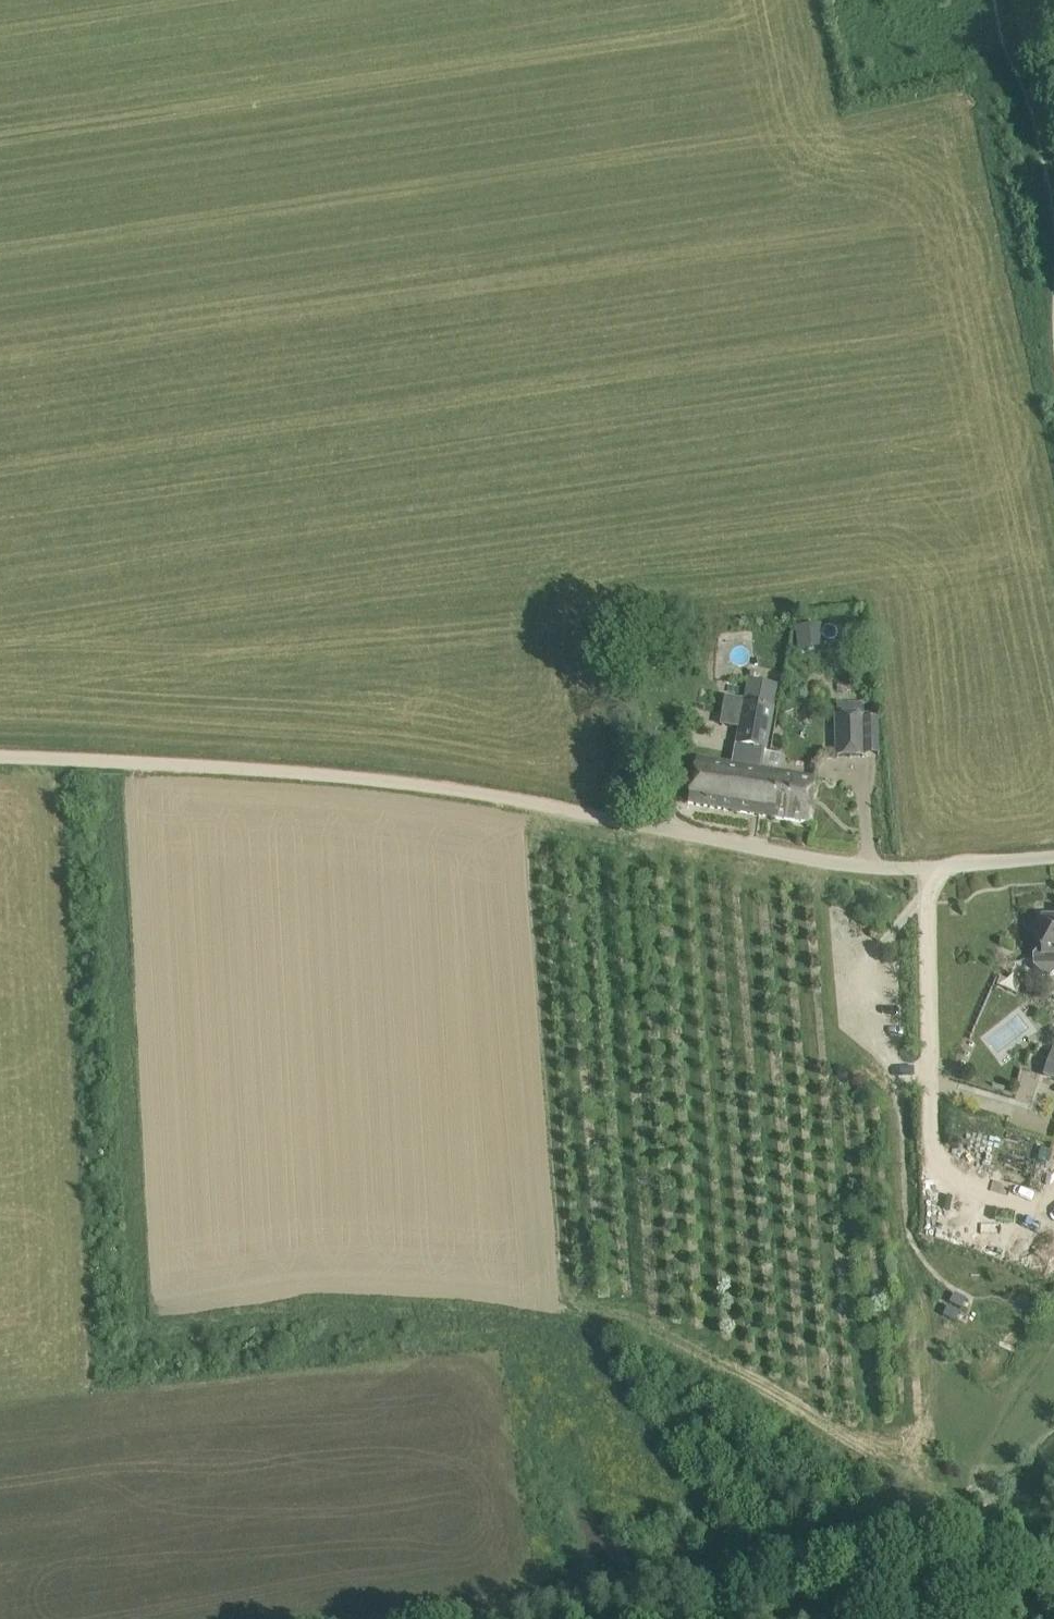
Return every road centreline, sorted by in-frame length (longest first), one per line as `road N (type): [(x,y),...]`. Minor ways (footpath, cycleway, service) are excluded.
road 1 (track): [(0,752),(390,778),(600,813)]
road 2 (unclassified): [(600,813),(798,856),(960,874),(1053,864)]

